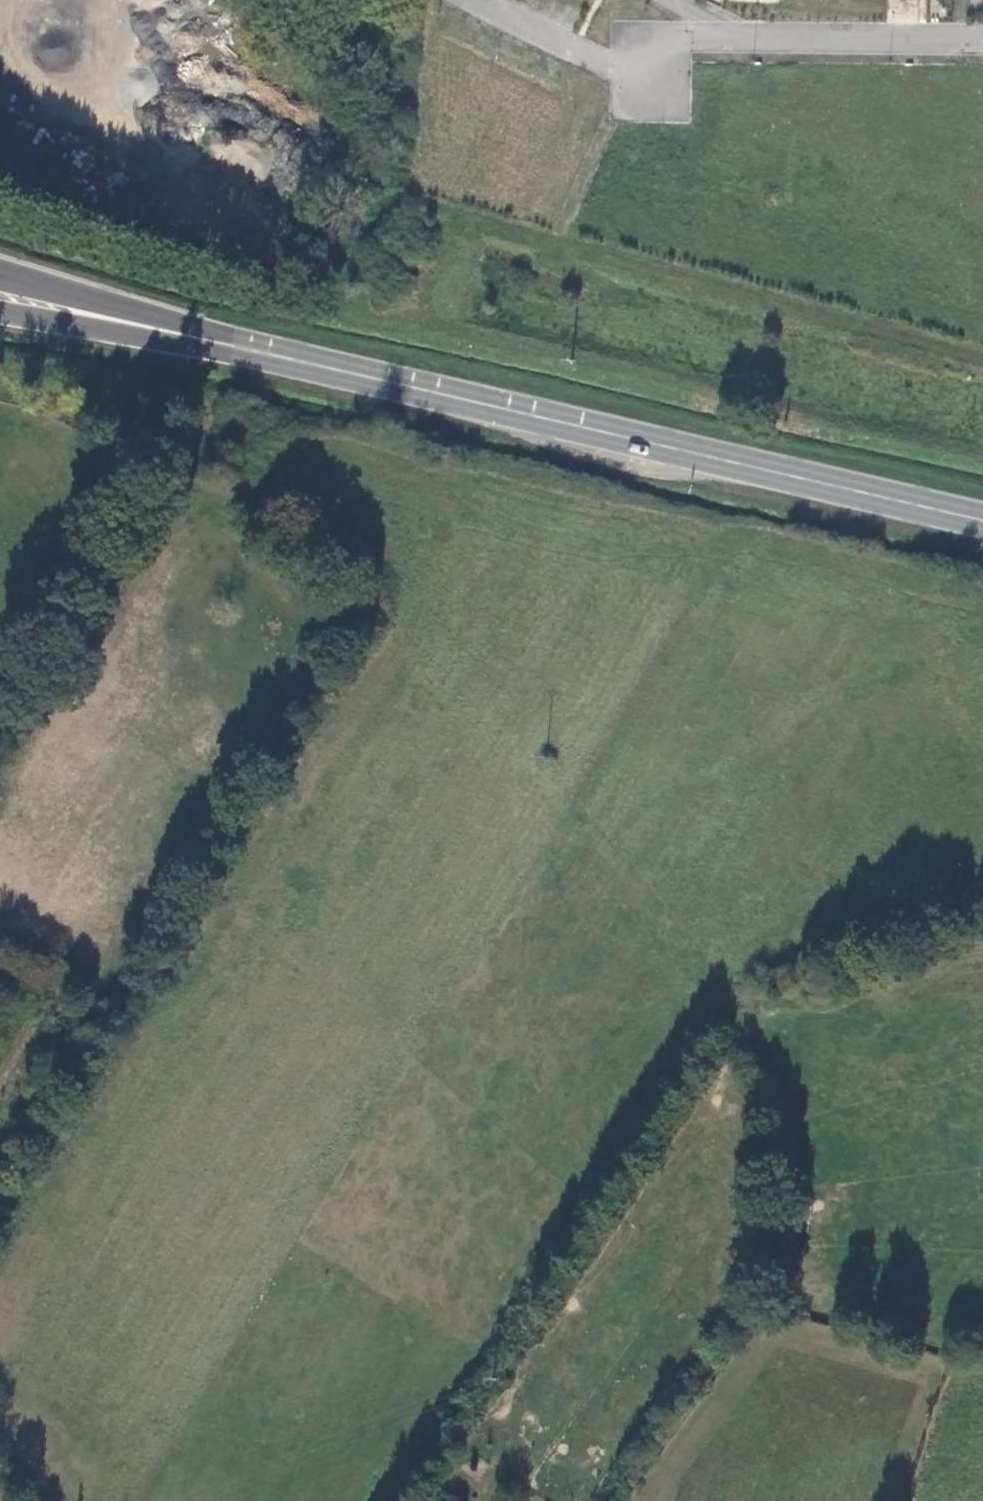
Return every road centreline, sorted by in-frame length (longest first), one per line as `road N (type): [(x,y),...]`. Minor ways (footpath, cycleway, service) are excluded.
road 1 (secondary): [(149,332),(982,525)]
road 2 (secondary): [(149,332),(0,283)]
road 3 (secondary): [(0,308),(149,332)]

